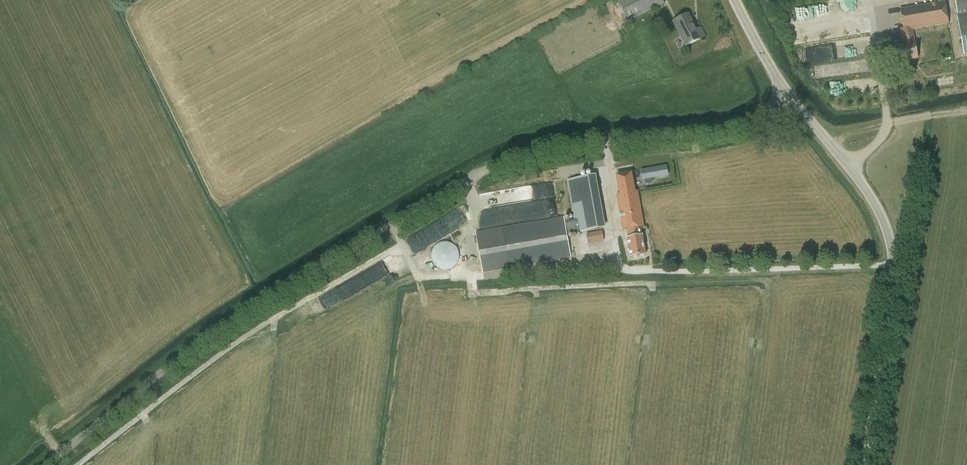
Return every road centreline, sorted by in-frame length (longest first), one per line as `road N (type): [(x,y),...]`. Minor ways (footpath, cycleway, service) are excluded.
road 1 (unclassified): [(45,464),(287,277),(492,167),(576,143),(739,127),(788,95)]
road 2 (unclassified): [(863,464),(890,304),(892,243),(876,201),(788,95)]

